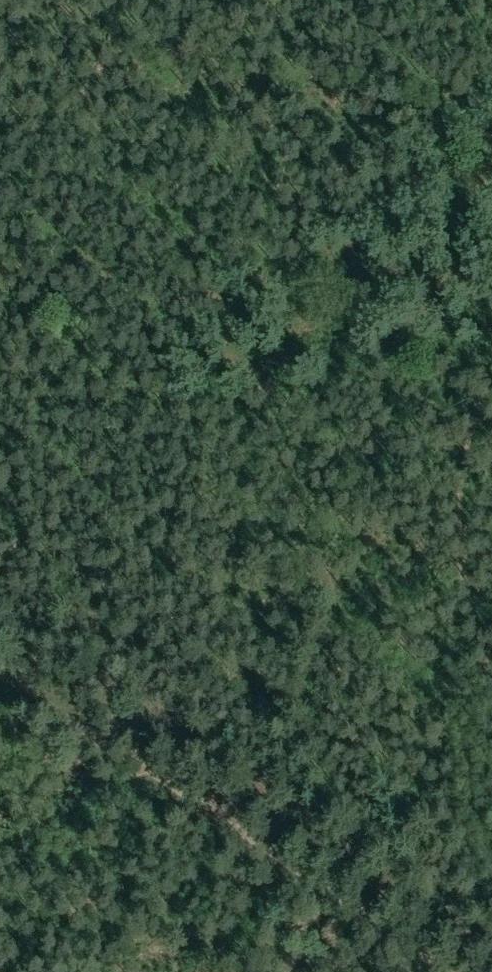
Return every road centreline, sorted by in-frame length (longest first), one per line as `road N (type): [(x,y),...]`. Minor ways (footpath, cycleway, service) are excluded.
road 1 (track): [(441,971),(0,669)]
road 2 (track): [(491,676),(463,554),(459,479),(491,377)]

